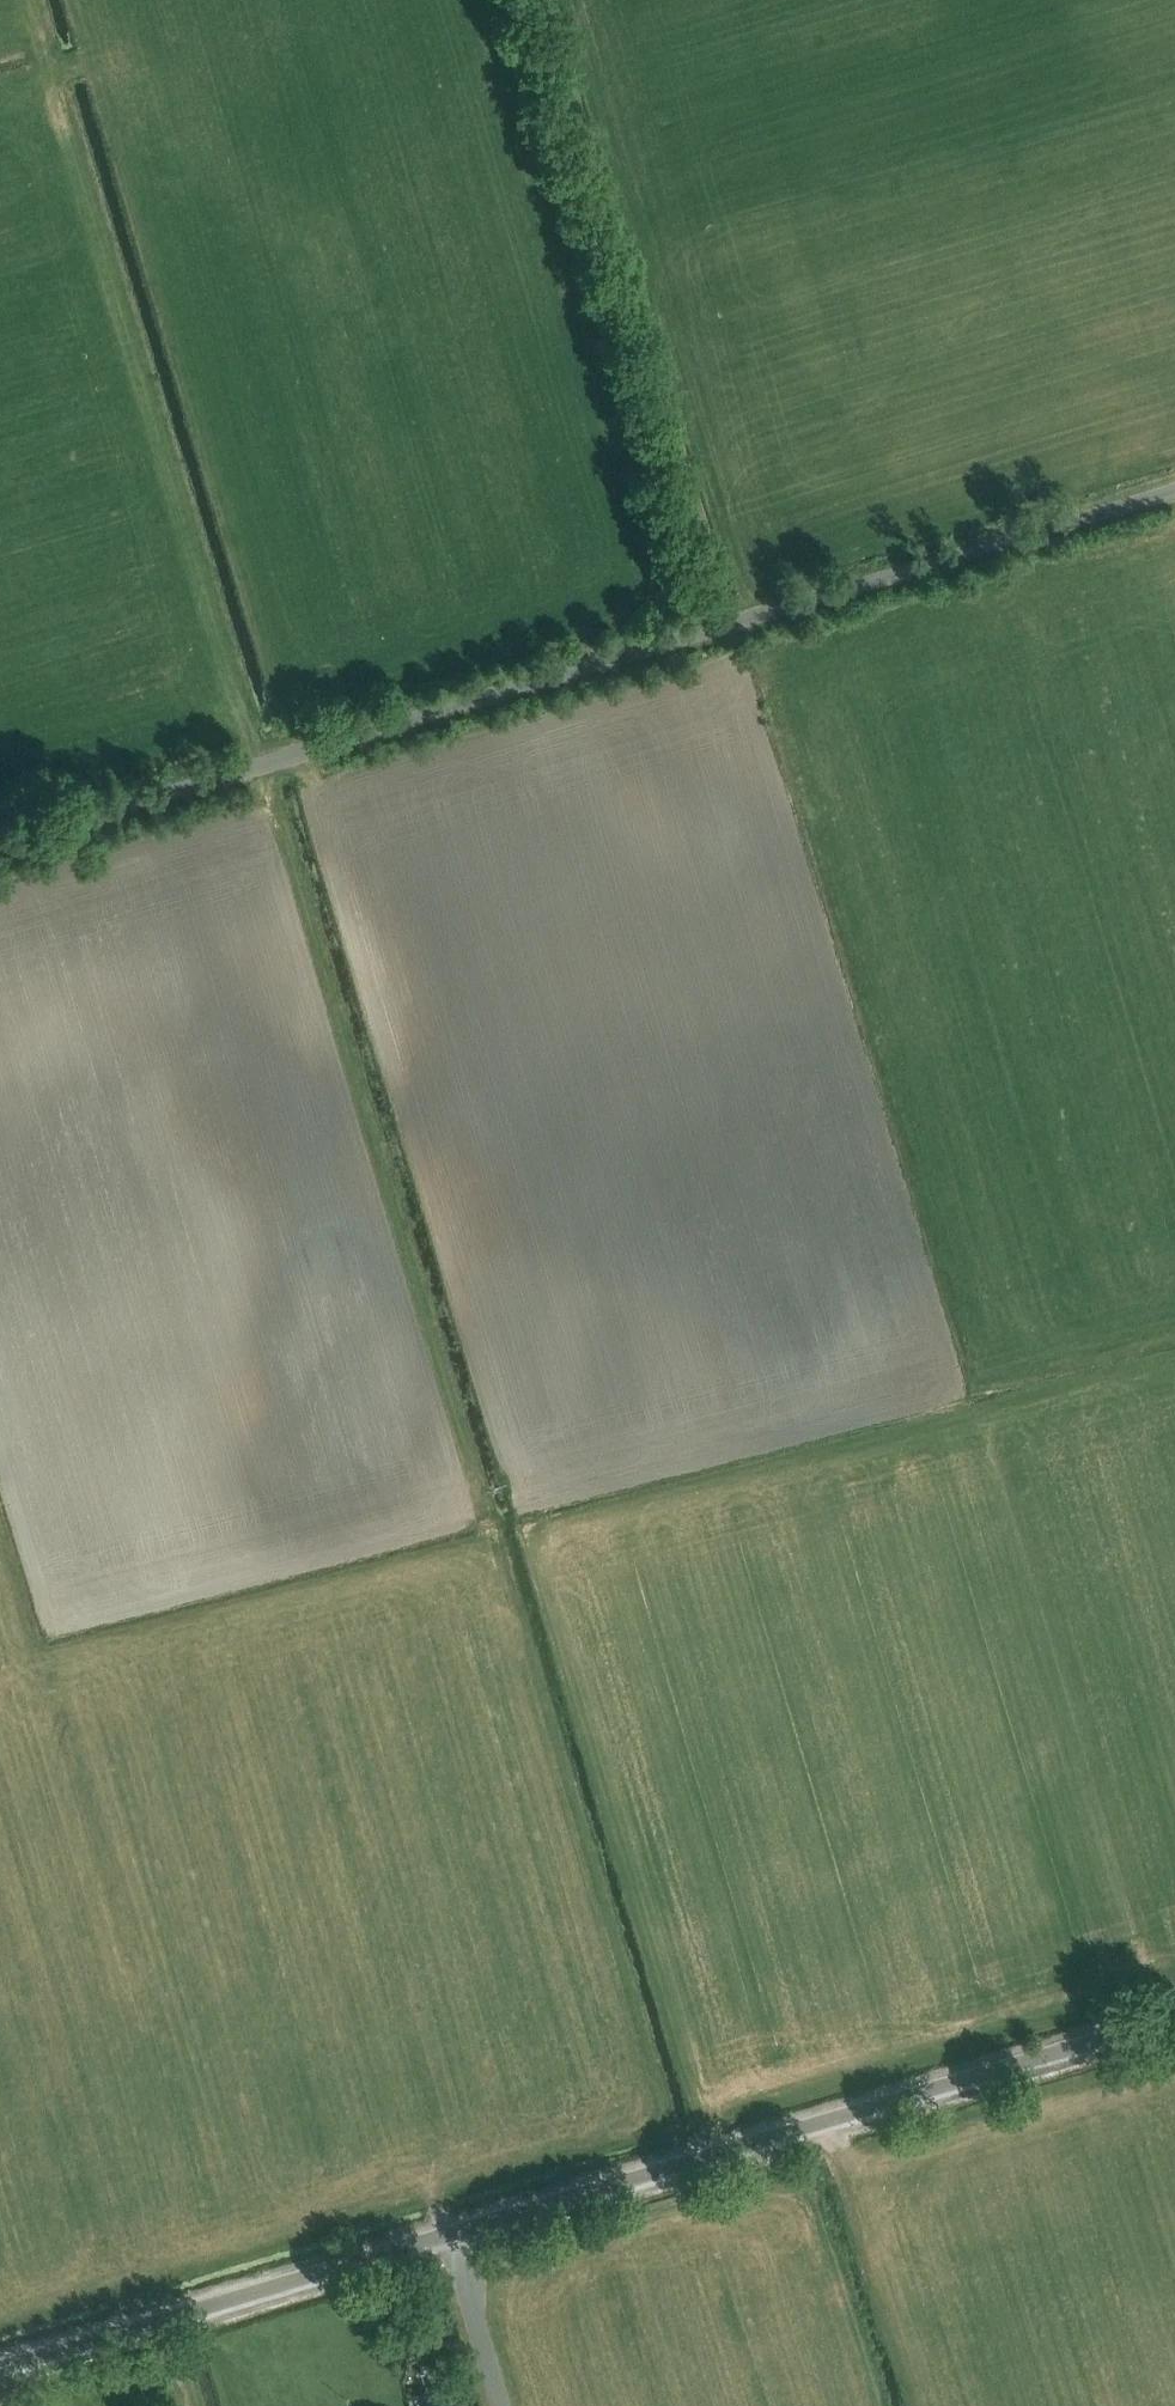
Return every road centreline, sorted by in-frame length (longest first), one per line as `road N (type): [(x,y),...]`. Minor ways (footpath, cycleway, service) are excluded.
road 1 (tertiary): [(0,2368),(1174,2014)]
road 2 (unclassified): [(0,842),(1174,490)]

